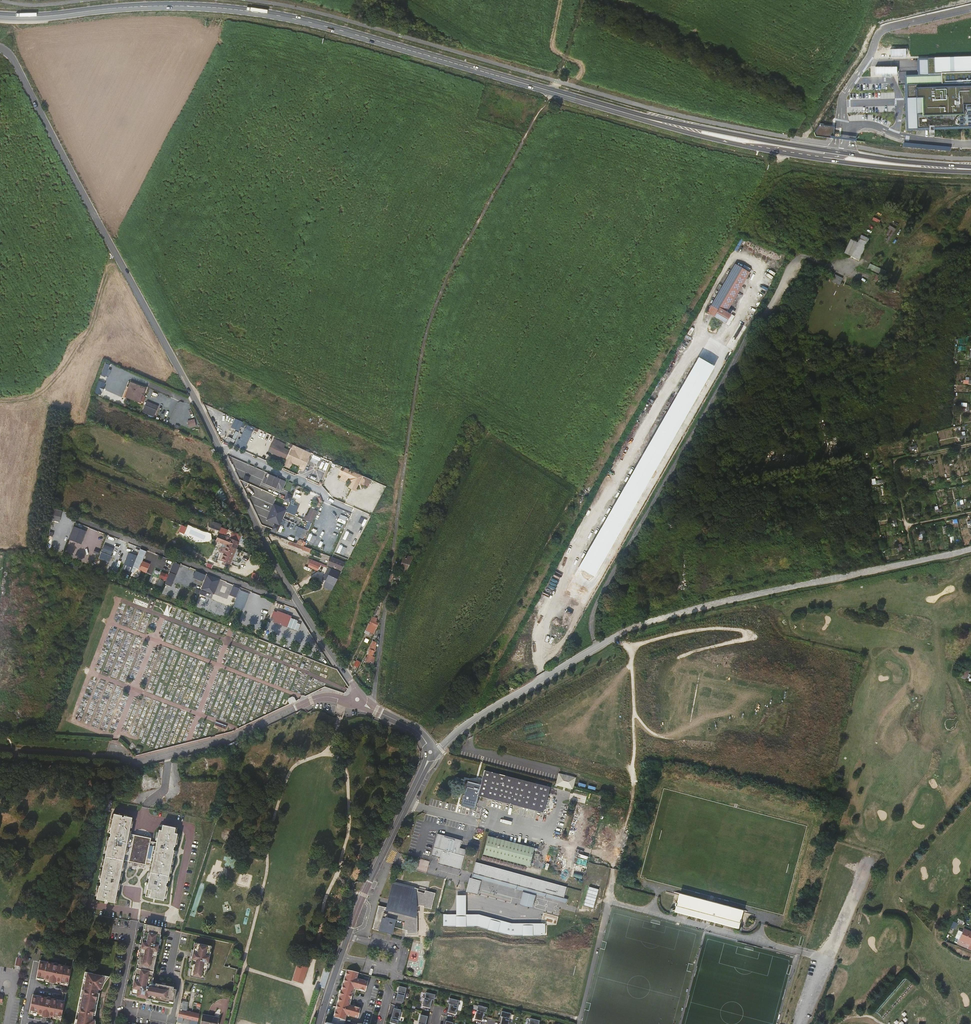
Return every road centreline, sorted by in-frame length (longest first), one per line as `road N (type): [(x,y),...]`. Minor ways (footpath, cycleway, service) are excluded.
road 1 (unclassified): [(0,50),(200,406),(291,591),(357,699),(420,733),(430,752),(425,764)]
road 2 (track): [(452,738),(607,451),(789,152)]
road 3 (track): [(556,81),(460,251),(424,336),(369,707)]
road 4 (primary): [(641,117),(249,11),(148,5),(0,16)]
road 5 (track): [(672,613),(970,547)]
road 6 (residential): [(425,764),(364,891),(318,1023)]
road 7 (track): [(608,900),(823,960)]
road 8 (primary): [(839,152),(641,117)]
road 9 (primary): [(641,117),(727,142),(823,157)]
road 10 (track): [(970,445),(895,463),(908,542)]
road 11 (primary): [(823,157),(970,172)]
road 12 (primary): [(970,167),(839,152)]
road 13 (track): [(578,1023),(608,900)]

